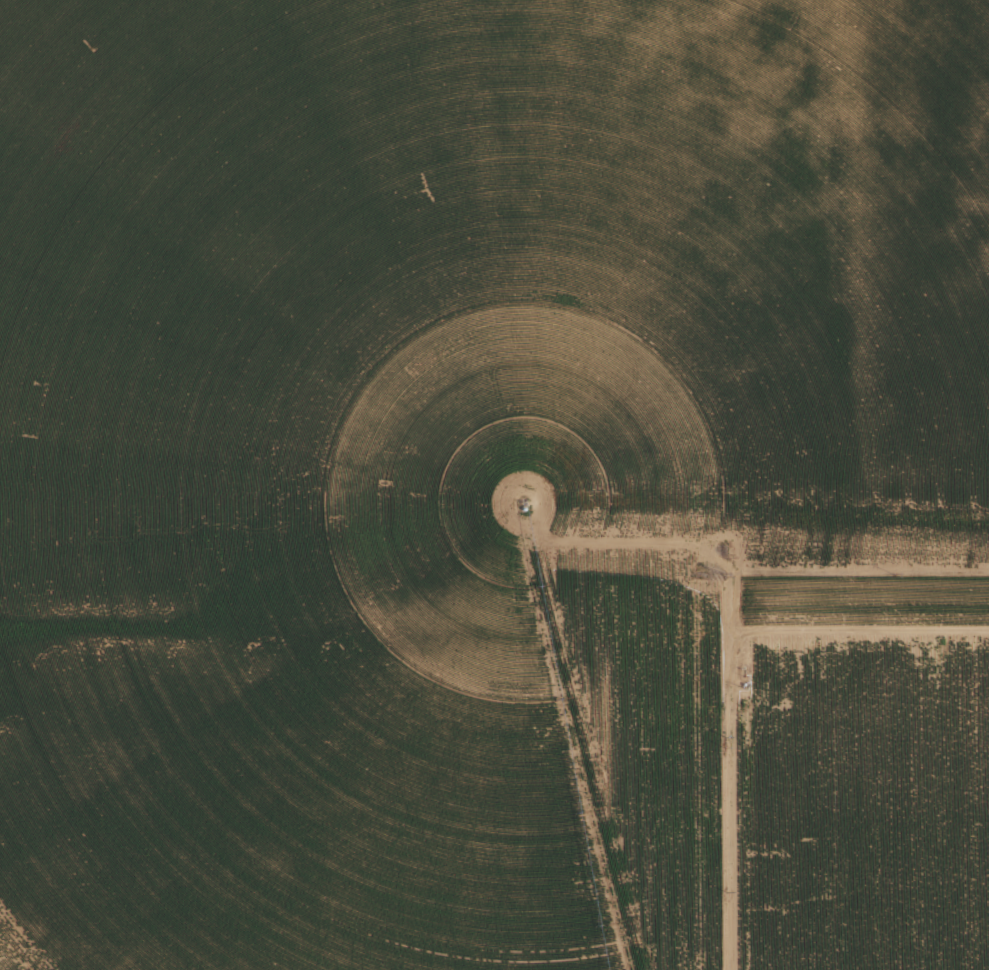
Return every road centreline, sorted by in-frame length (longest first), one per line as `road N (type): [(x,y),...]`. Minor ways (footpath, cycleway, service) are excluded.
road 1 (residential): [(631,969),(520,524),(534,520),(549,539),(671,541),(703,555),(723,582),(729,640),(746,630),(988,630)]

